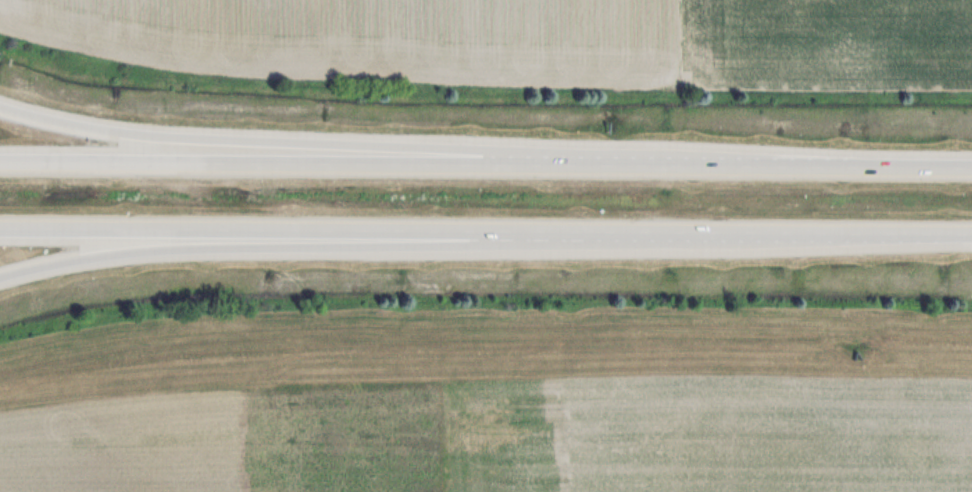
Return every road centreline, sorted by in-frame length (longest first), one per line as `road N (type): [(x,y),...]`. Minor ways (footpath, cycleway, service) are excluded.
road 1 (motorway): [(0,228),(971,234)]
road 2 (motorway): [(971,167),(0,161)]
road 3 (motorway): [(0,278),(100,255),(386,245),(481,231)]
road 4 (motorway): [(434,164),(365,150),(116,131),(0,108)]

